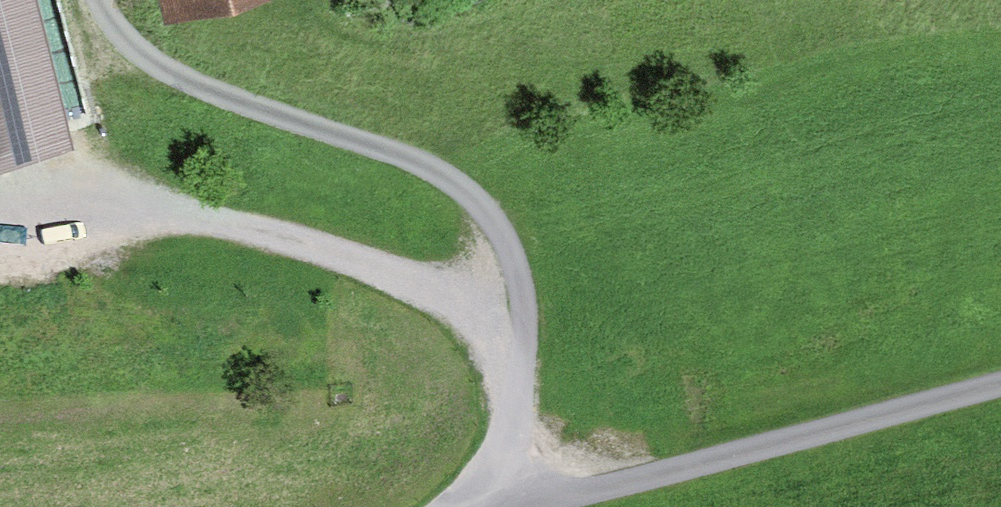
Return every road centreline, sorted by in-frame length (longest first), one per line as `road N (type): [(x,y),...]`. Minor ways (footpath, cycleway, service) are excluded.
road 1 (track): [(491,506),(526,338),(510,244),(468,193),(402,156),(188,86),(99,0)]
road 2 (track): [(526,338),(319,252),(123,203),(0,226)]
road 3 (residential): [(507,506),(1000,385)]

